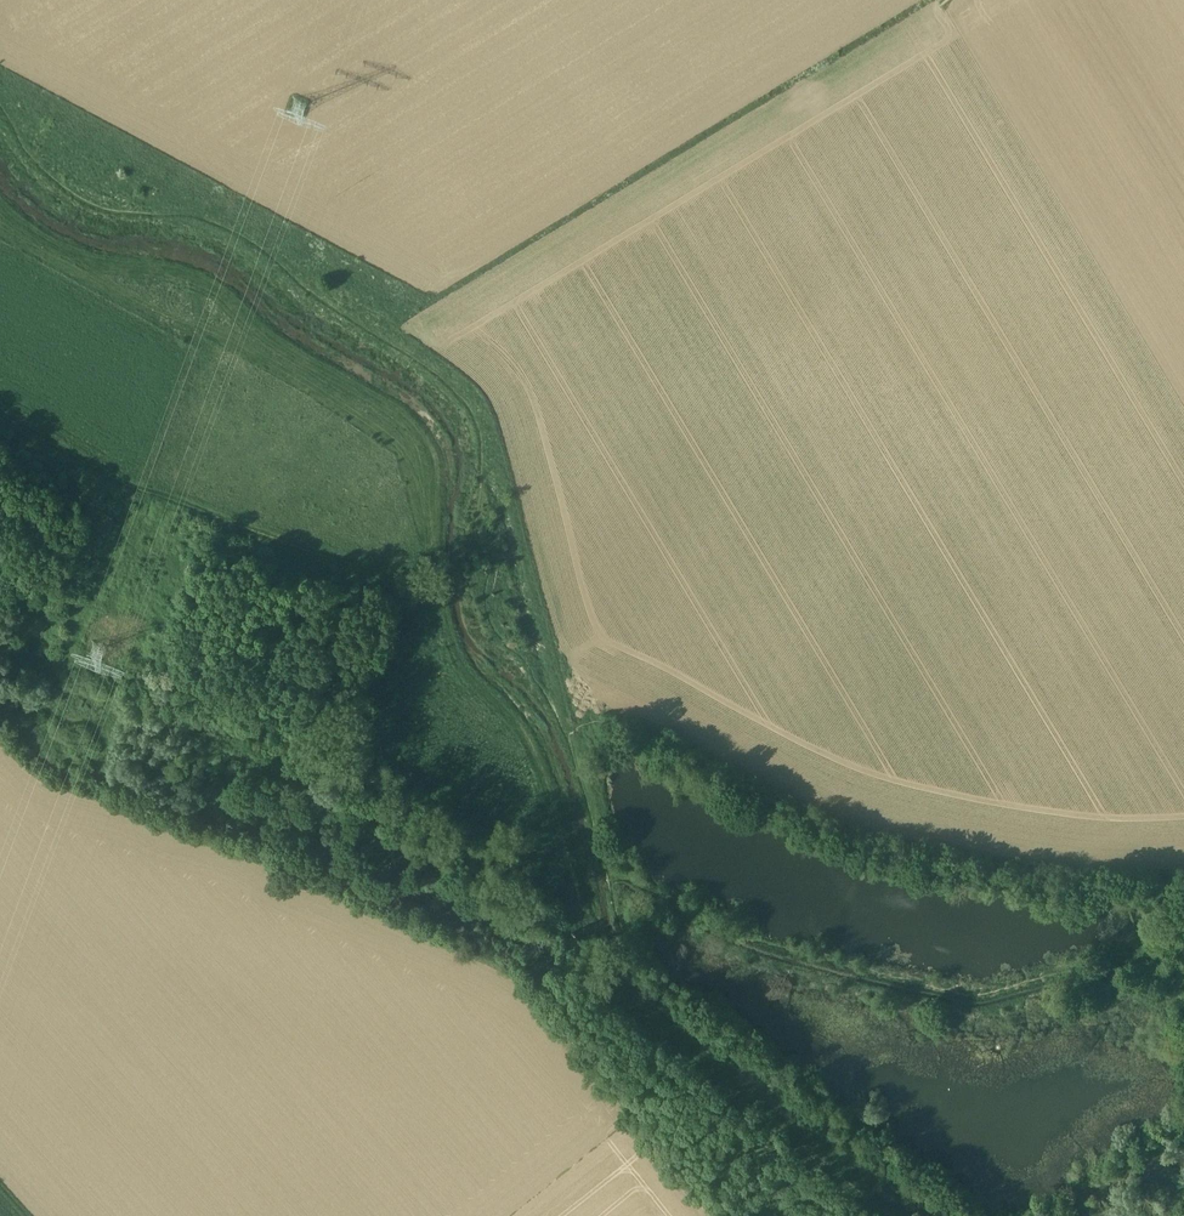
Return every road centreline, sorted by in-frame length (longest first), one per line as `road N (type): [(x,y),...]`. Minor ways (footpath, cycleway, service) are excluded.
road 1 (track): [(384,575),(193,513),(0,409)]

